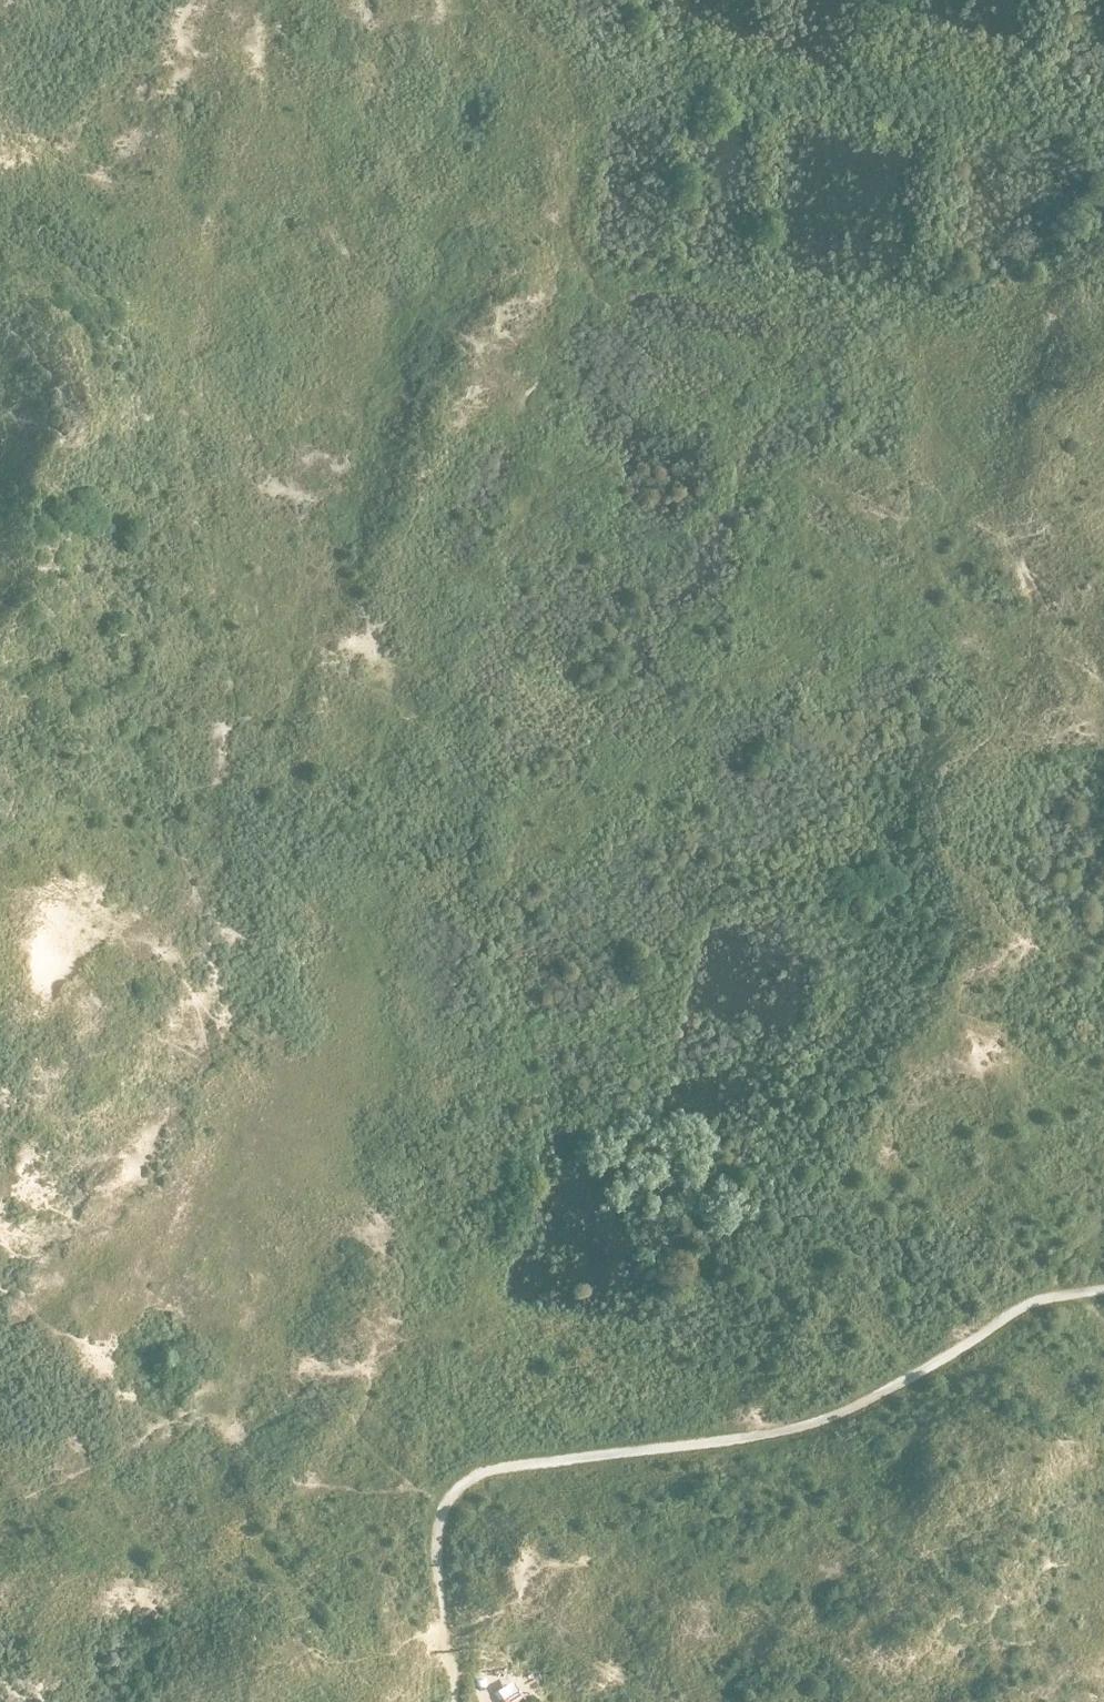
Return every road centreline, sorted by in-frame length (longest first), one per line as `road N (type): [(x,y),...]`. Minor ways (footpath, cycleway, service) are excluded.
road 1 (track): [(1103,1288),(1037,1297),(876,1406),(816,1431),(468,1474),(444,1512),(438,1545),(447,1701)]

